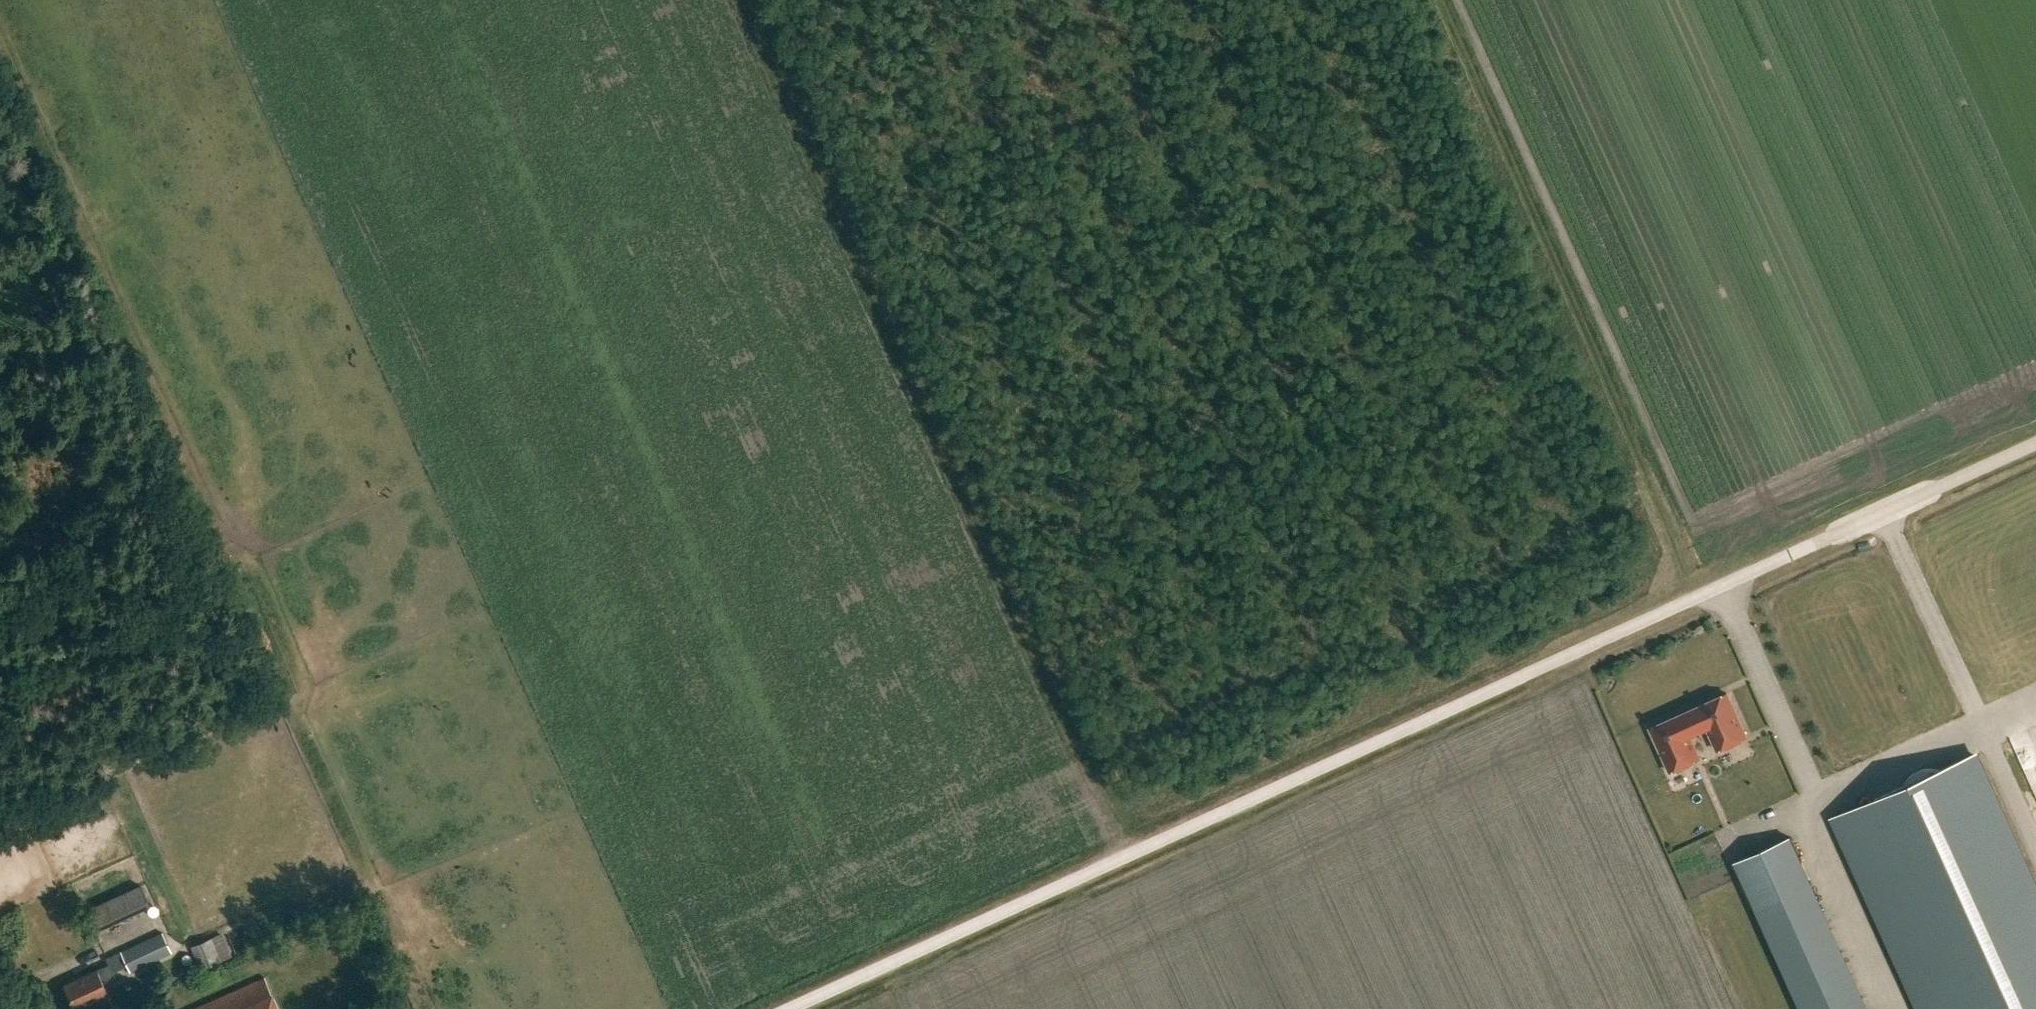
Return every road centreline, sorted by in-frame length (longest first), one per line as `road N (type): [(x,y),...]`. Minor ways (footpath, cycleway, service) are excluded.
road 1 (unclassified): [(786,1008),(2035,442)]

